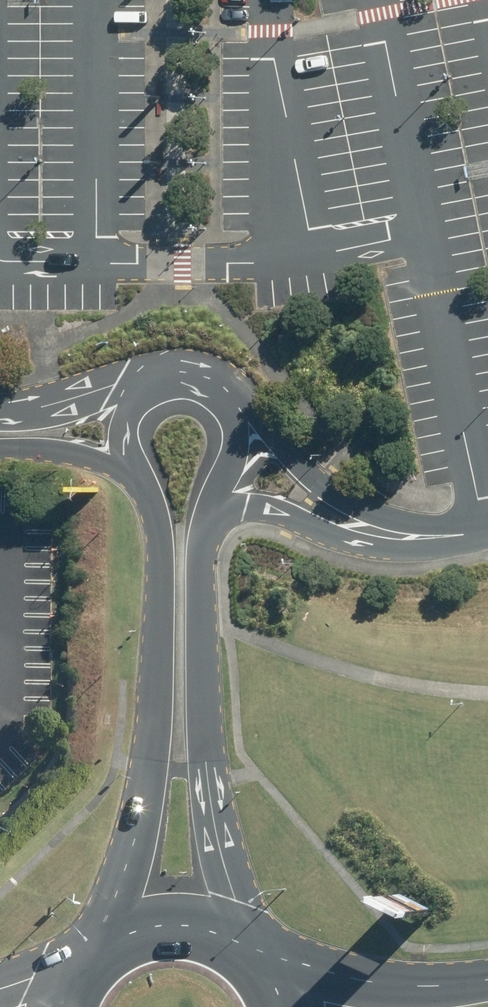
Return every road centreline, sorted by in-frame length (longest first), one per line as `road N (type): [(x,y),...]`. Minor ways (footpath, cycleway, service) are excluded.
road 1 (unclassified): [(159,375),(207,376),(231,394),(237,413),(202,537),(199,579),(208,781),(246,950)]
road 2 (unclassified): [(87,961),(120,890),(139,812),(160,563),(151,505),(138,480)]
road 3 (secondary): [(250,953),(372,982),(487,979)]
road 4 (secondary): [(87,961),(122,935),(166,923),(211,930),(246,950)]
road 5 (unclassified): [(0,415),(159,375)]
road 6 (unclassified): [(138,480),(83,451),(0,443)]

